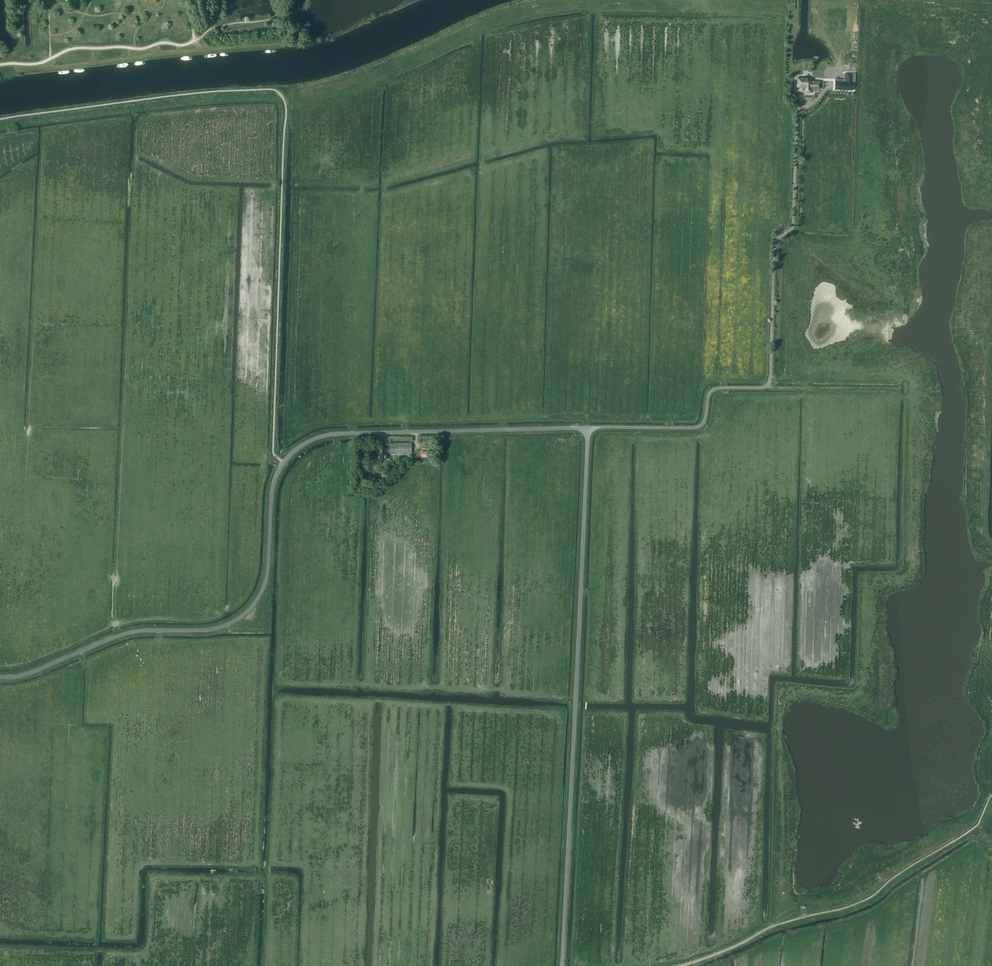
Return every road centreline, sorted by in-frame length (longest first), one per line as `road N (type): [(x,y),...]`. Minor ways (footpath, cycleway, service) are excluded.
road 1 (unclassified): [(562,965),(588,428),(331,434),(283,463)]
road 2 (unclassified): [(0,678),(136,633),(211,633),(243,617),(264,585),(271,494),(283,463)]

